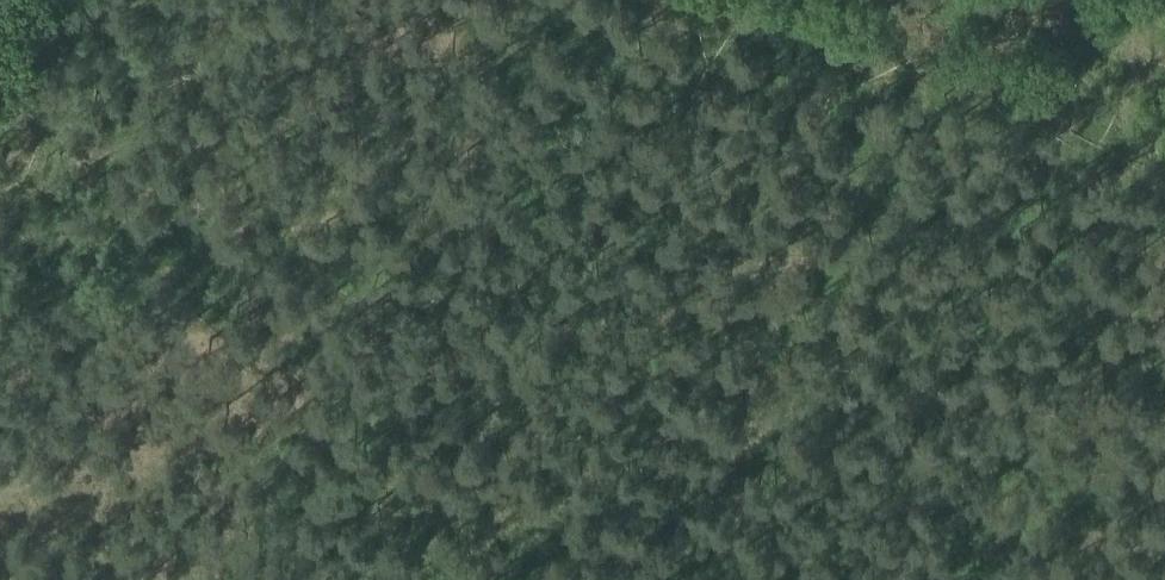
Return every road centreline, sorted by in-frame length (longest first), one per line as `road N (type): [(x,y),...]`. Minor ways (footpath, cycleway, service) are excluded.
road 1 (track): [(980,0),(1164,61)]

